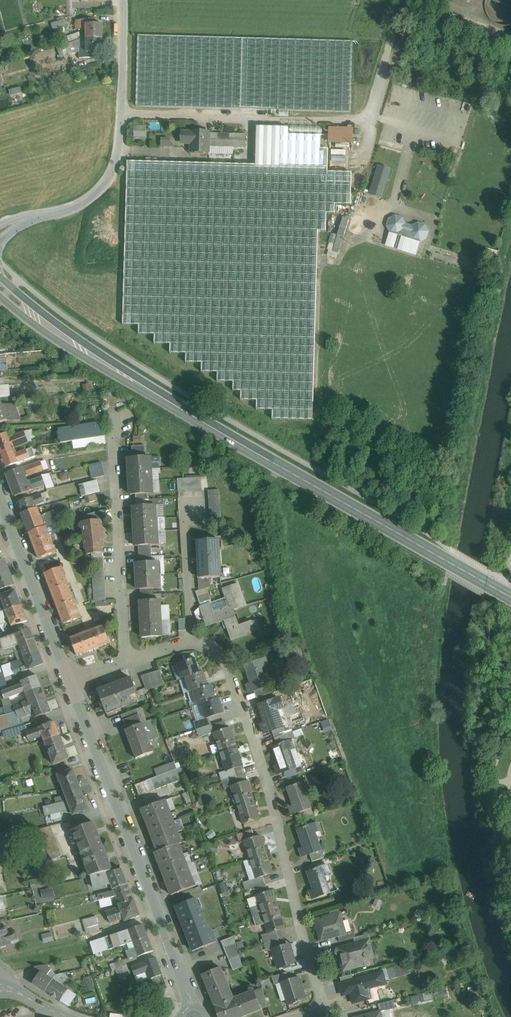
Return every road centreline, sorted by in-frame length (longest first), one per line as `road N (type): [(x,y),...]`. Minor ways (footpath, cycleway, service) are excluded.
road 1 (primary): [(85,355),(510,603)]
road 2 (residential): [(133,658),(196,640),(221,650),(235,671),(281,815),(316,971),(323,1009),(301,1016)]
road 3 (residential): [(68,684),(192,1006)]
road 4 (residential): [(36,222),(89,206),(116,171),(125,0)]
road 5 (residential): [(133,658),(117,423)]
road 6 (residential): [(0,508),(68,684)]
road 7 (track): [(375,125),(409,0)]

